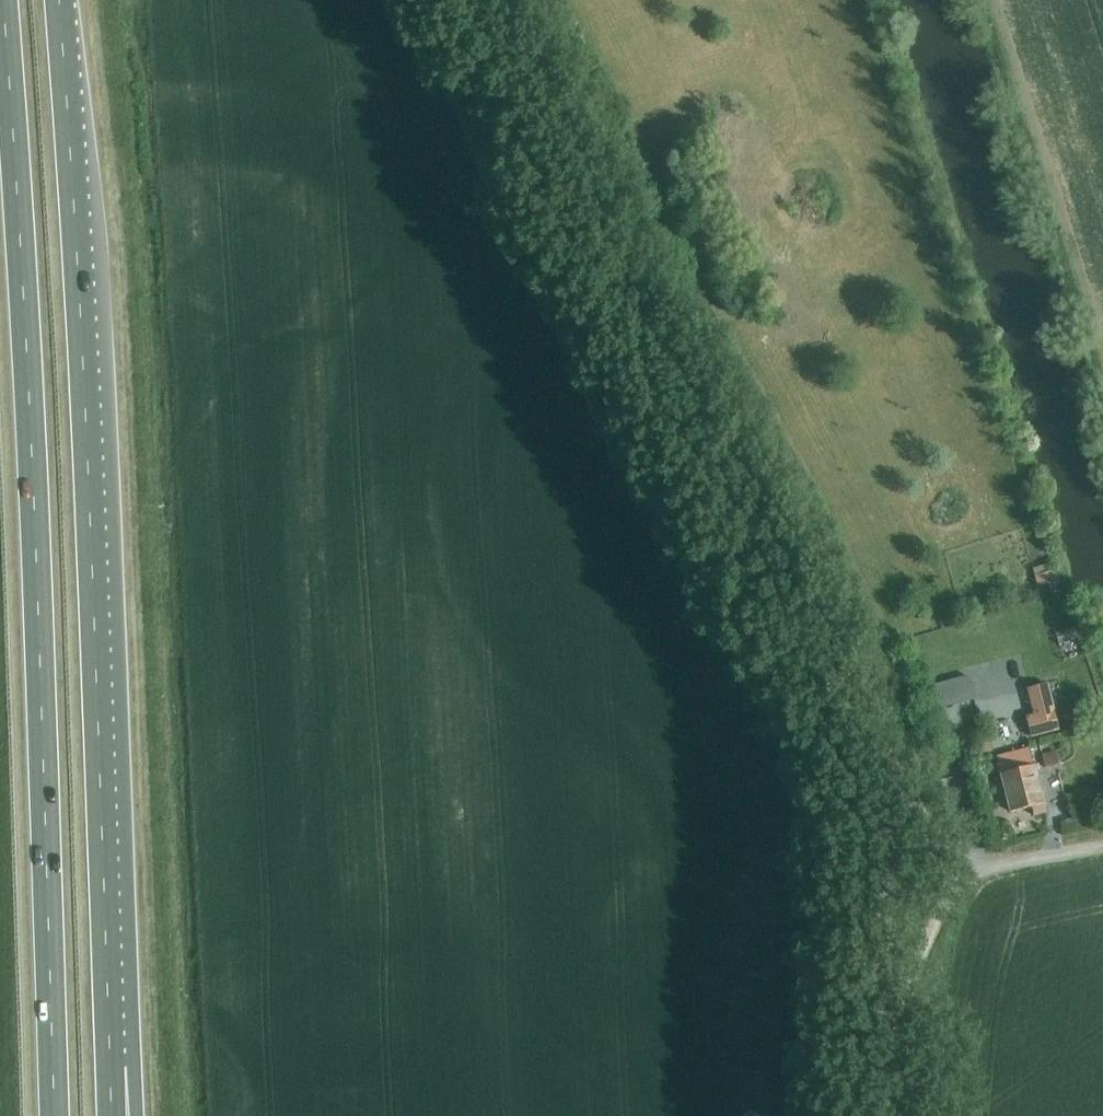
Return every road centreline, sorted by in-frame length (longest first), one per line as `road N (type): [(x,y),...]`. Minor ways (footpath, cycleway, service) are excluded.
road 1 (trunk): [(2,0),(29,398),(54,1115)]
road 2 (trunk): [(110,1067),(58,0)]
road 3 (unclassified): [(854,725),(476,0)]
road 4 (track): [(398,37),(443,54),(590,278),(605,297),(632,306)]
road 5 (unclassified): [(883,1045),(886,868),(854,725)]
road 6 (unclassified): [(964,875),(928,926),(901,1021),(883,1045)]
road 7 (unclassified): [(854,725),(875,739),(964,875)]
road 8 (unclassified): [(964,875),(1102,846)]

